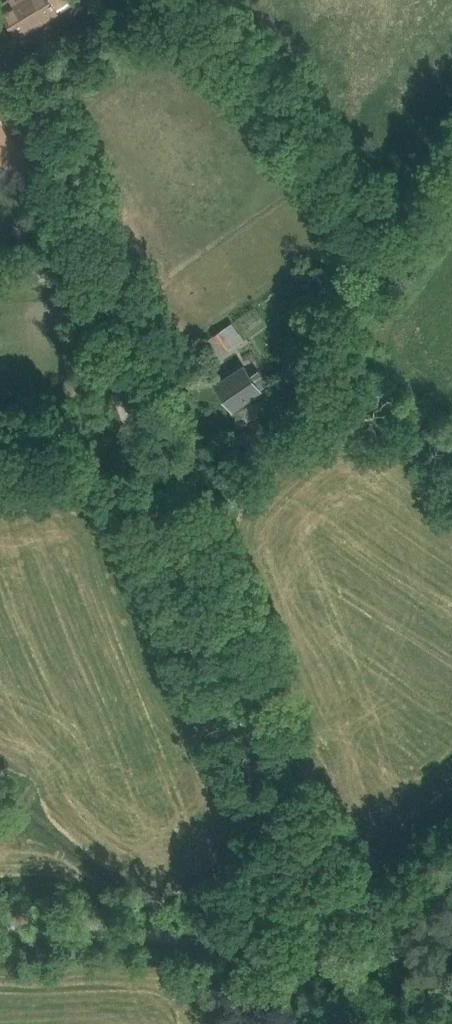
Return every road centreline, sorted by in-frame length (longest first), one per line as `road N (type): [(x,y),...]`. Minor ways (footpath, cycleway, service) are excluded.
road 1 (unclassified): [(301,950),(319,923),(316,903),(229,692),(0,73)]
road 2 (track): [(0,930),(133,929),(371,960),(451,902)]

